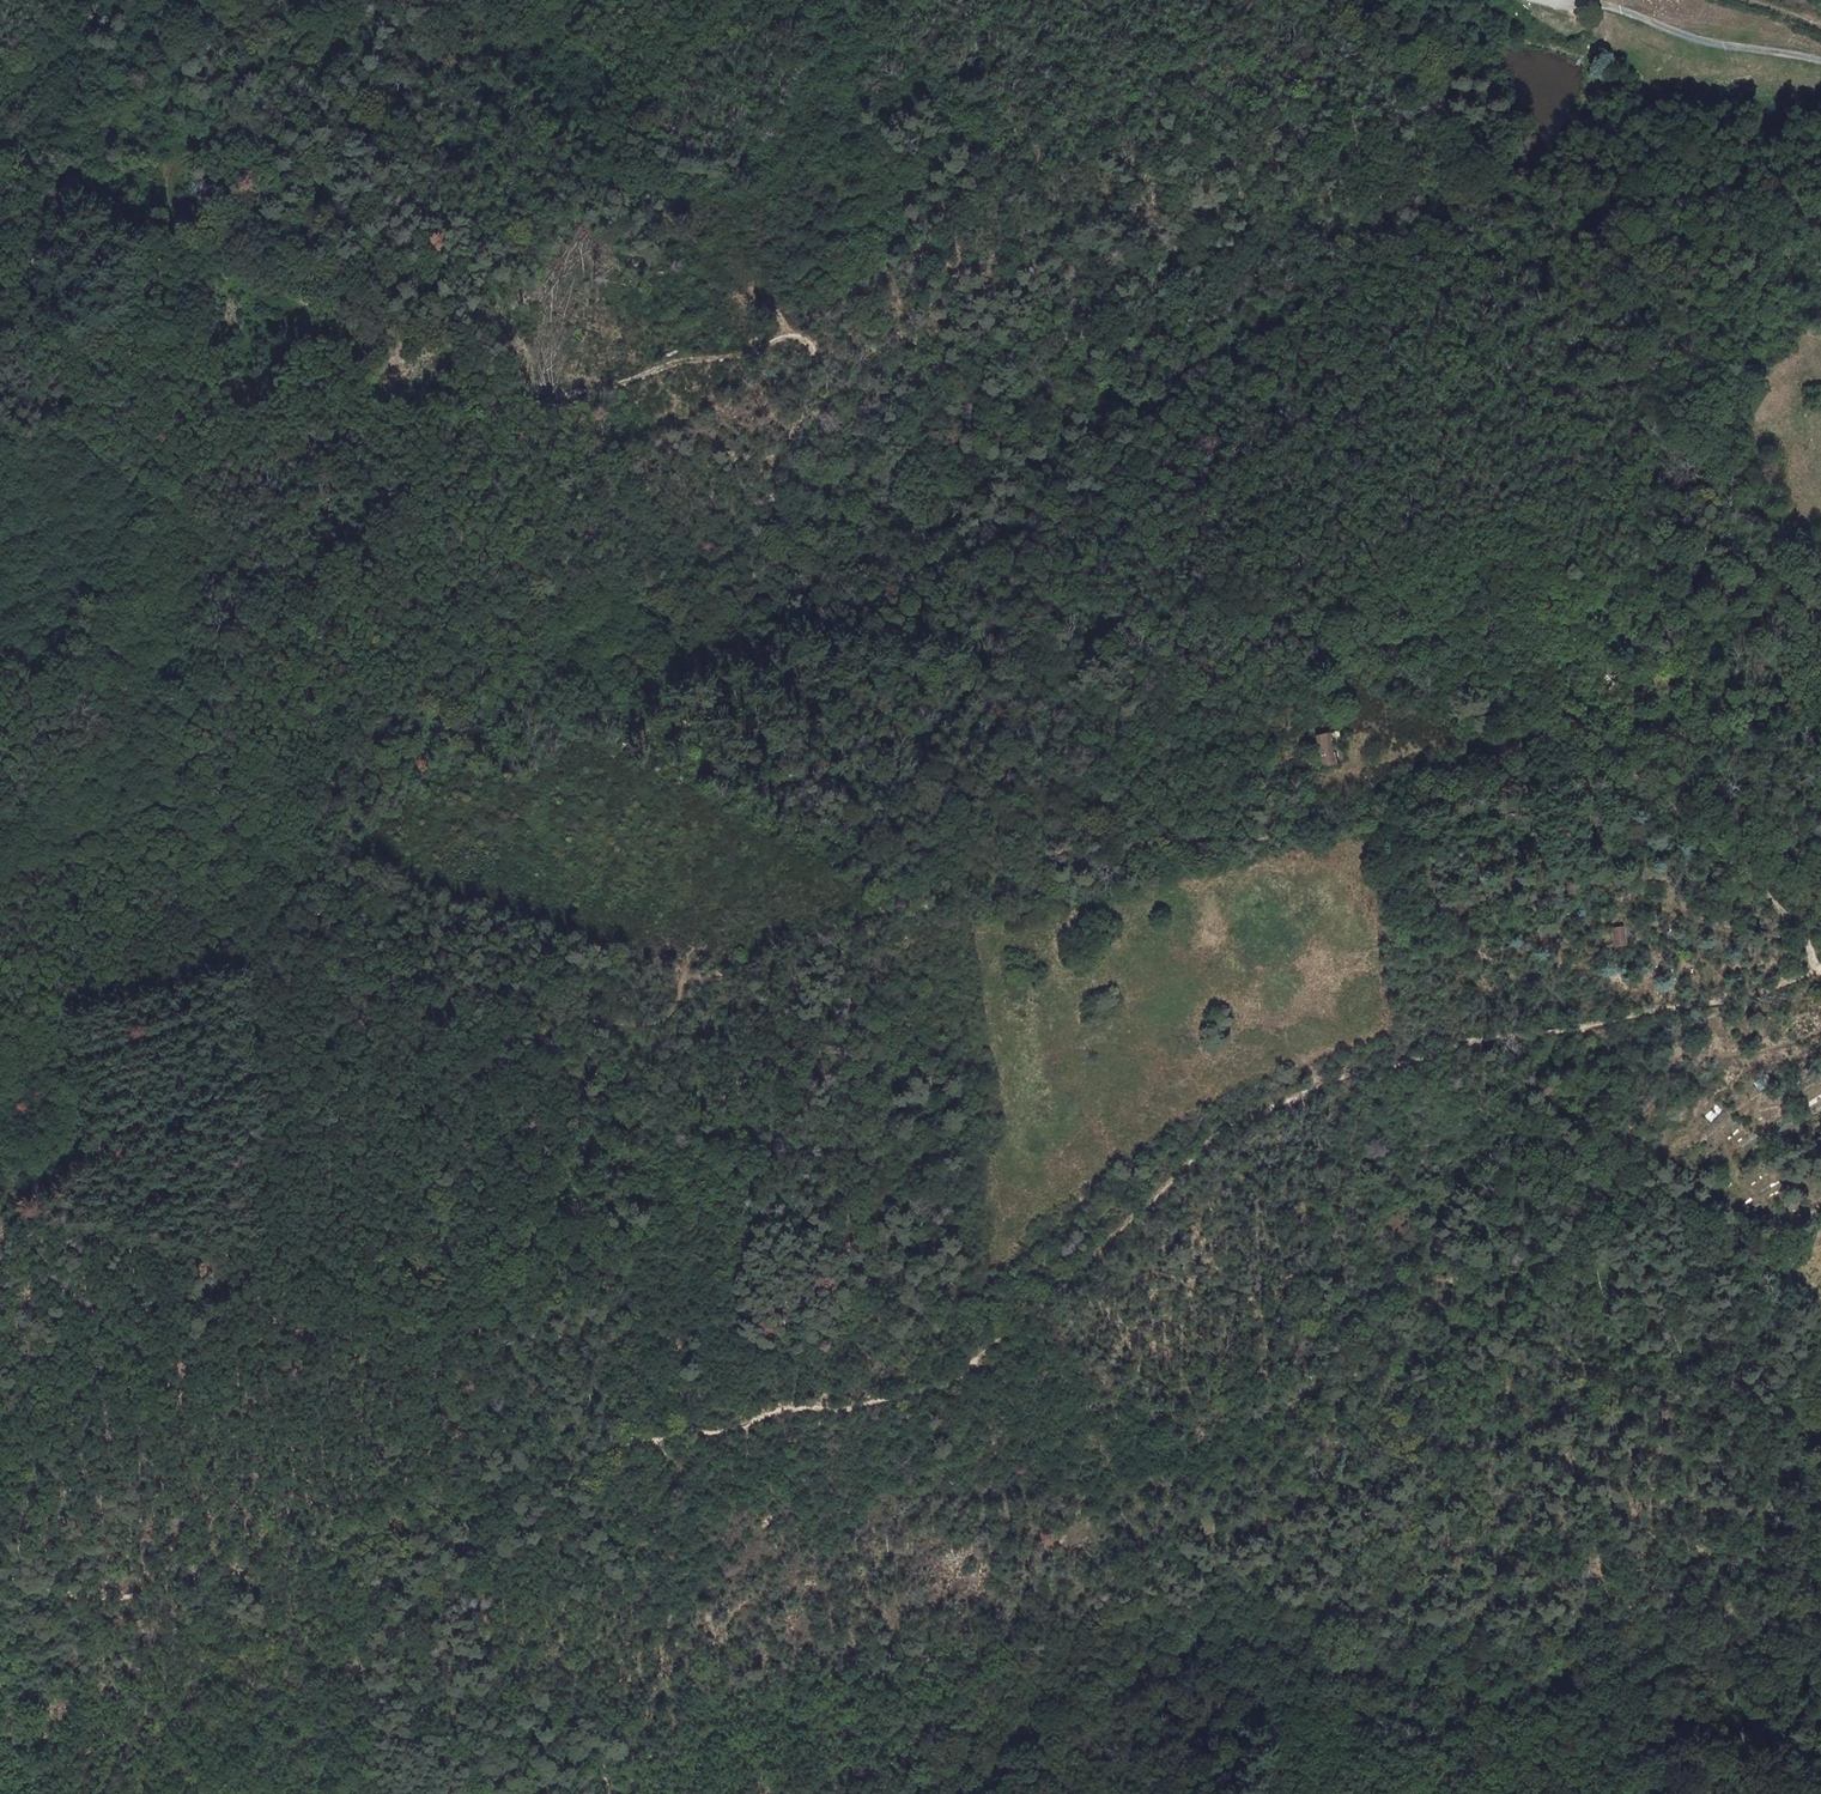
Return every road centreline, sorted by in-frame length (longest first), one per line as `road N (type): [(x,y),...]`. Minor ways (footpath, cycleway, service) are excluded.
road 1 (track): [(1820,975),(1395,1062),(1304,1090),(1217,1134),(1046,1302),(947,1385),(838,1411),(778,1411),(714,1436),(629,1441),(260,1571),(131,1595),(0,1584)]
road 2 (track): [(1820,1763),(1775,1755),(1689,1715)]

